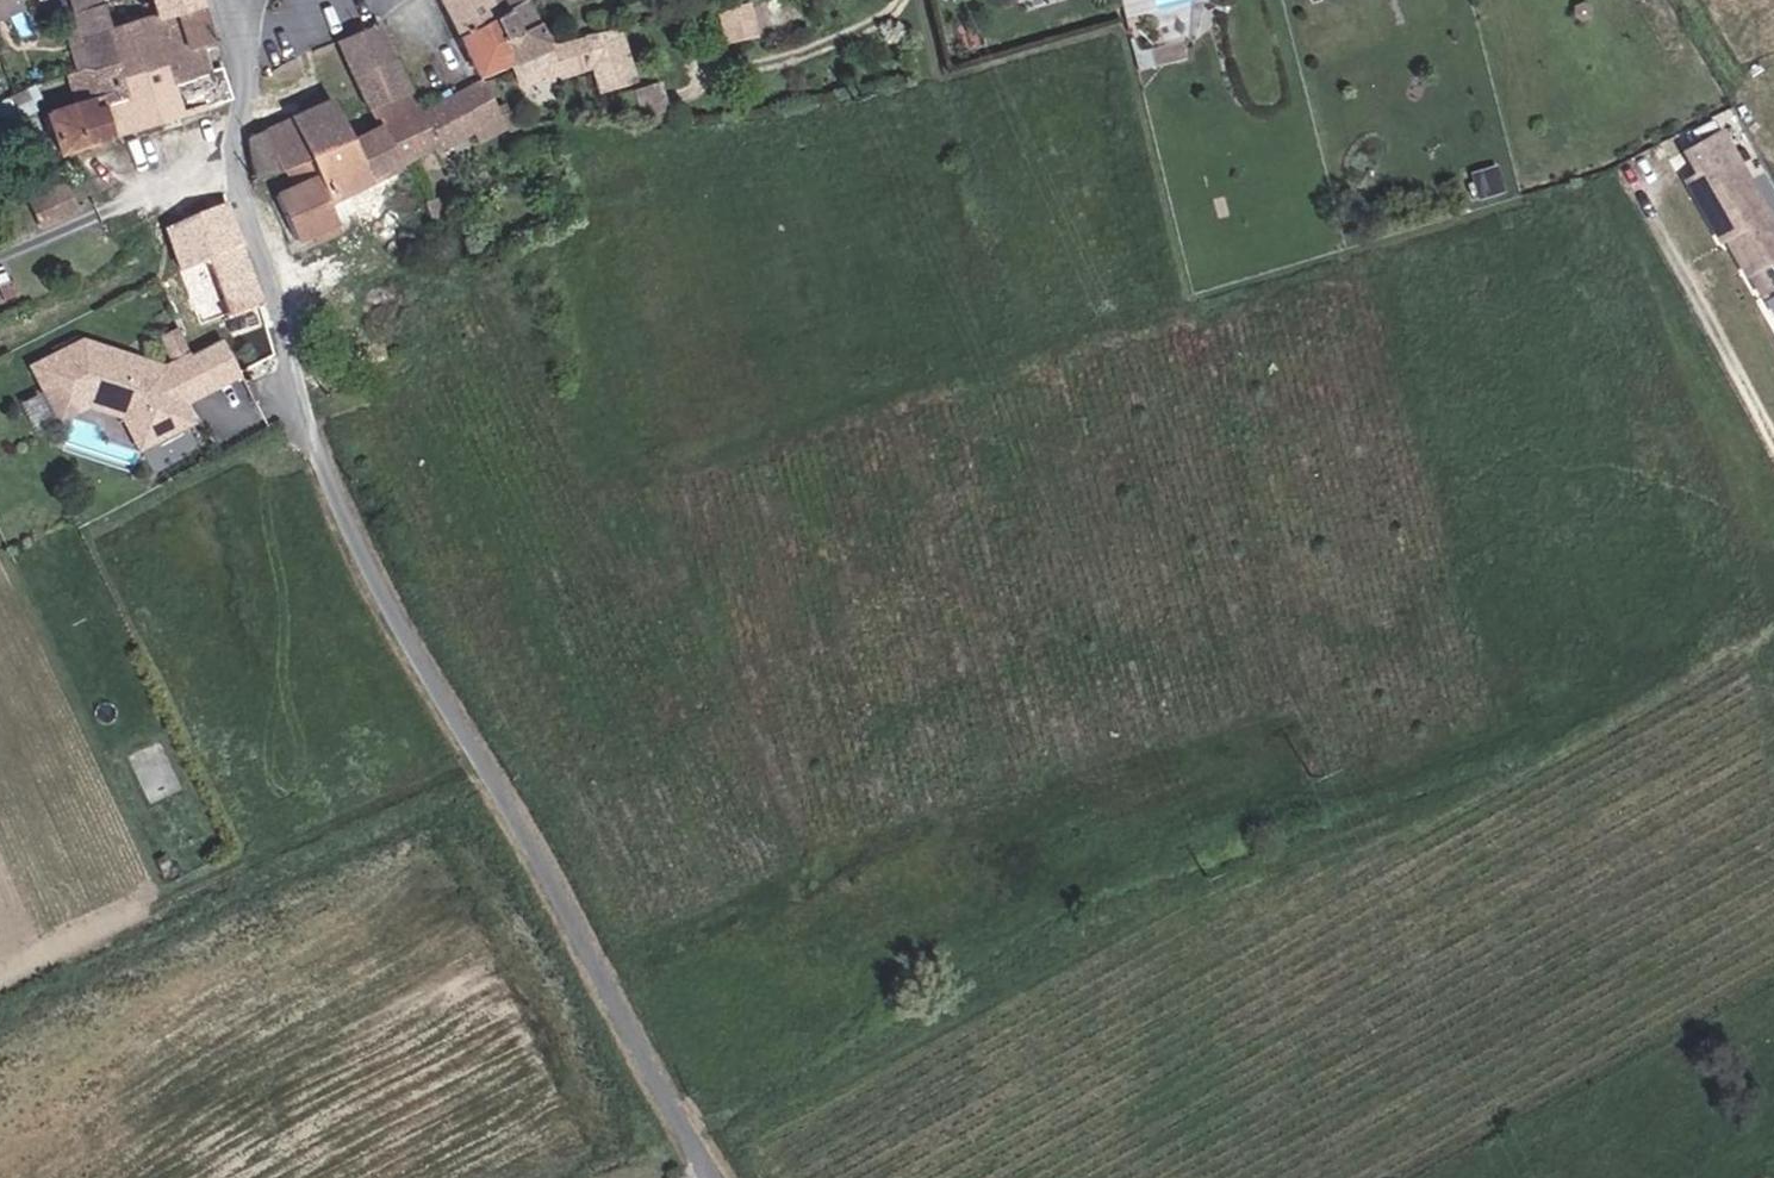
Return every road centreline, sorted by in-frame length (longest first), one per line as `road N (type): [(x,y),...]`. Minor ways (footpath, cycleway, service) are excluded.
road 1 (unclassified): [(258,5),(258,58),(239,141),(287,289),(303,404),(363,549),(725,1177)]

